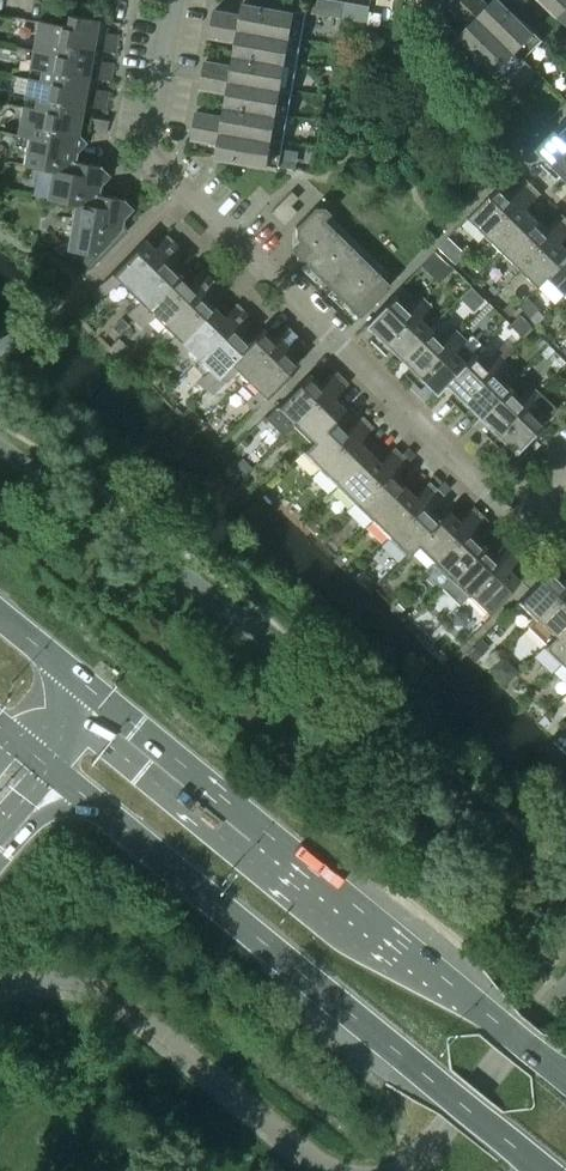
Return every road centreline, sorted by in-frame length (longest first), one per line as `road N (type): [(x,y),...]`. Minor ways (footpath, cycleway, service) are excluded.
road 1 (primary): [(66,783),(544,1170)]
road 2 (primary): [(565,1079),(95,692)]
road 3 (residential): [(543,495),(520,502),(482,486),(177,196),(172,181)]
road 4 (residential): [(172,181),(145,151),(171,0)]
road 5 (primary): [(95,692),(0,614)]

